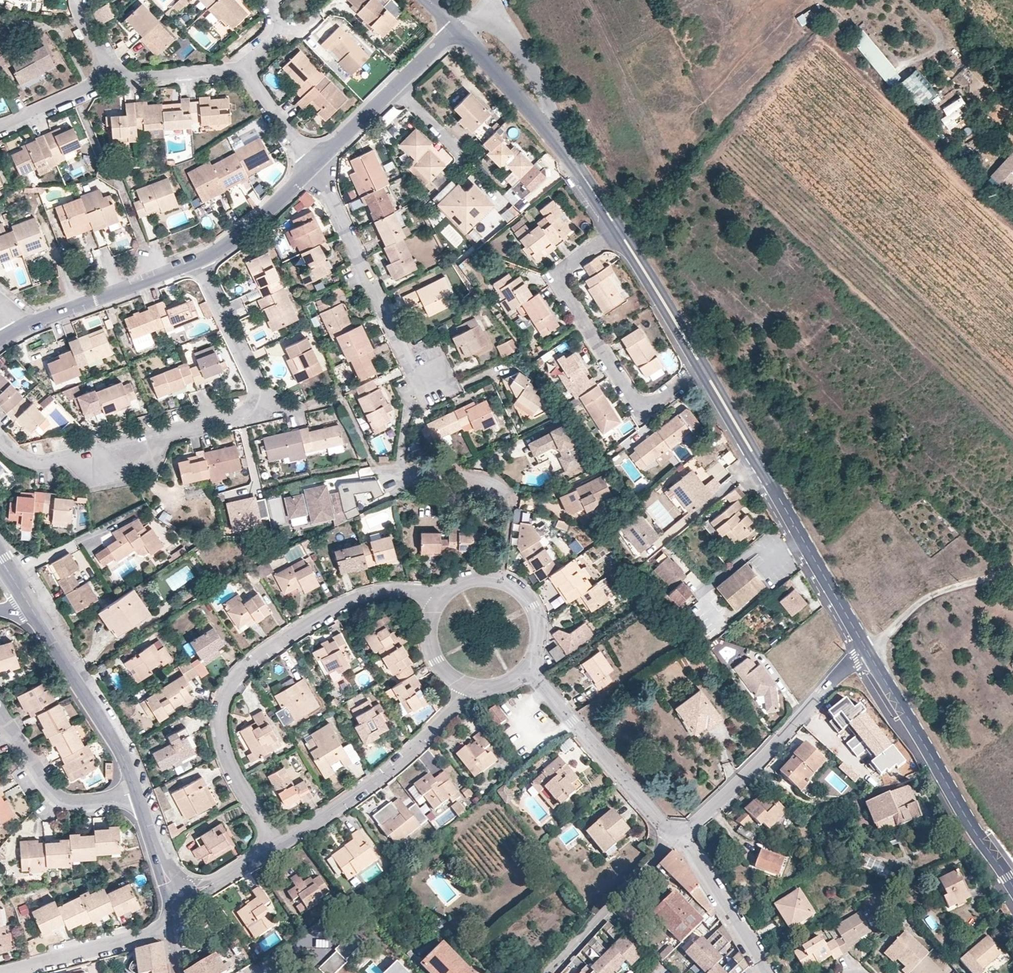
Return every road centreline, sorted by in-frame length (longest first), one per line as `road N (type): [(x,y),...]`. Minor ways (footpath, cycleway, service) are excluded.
road 1 (residential): [(0,441),(23,460),(48,461),(257,412),(263,398),(198,260)]
road 2 (residential): [(438,602),(384,592),(341,606),(235,678),(221,711),(224,746),(279,846)]
road 3 (tertiary): [(697,367),(864,651)]
road 4 (residential): [(613,228),(556,273),(590,335),(635,400),(658,397),(697,367)]
road 5 (tertiary): [(864,651),(1012,888)]
road 6 (residential): [(679,834),(864,651)]
road 7 (residential): [(314,167),(411,372),(434,387)]
road 8 (residential): [(279,846),(405,757),(467,685)]
road 9 (residential): [(679,834),(524,670)]
road 10 (residential): [(133,788),(29,610)]
road 11 (tertiary): [(455,27),(584,178)]
road 12 (residential): [(584,178),(527,53),(484,12)]
road 13 (residential): [(545,972),(679,834)]
road 14 (residential): [(19,329),(198,260)]
road 15 (residential): [(171,929),(0,972)]
road 16 (residential): [(524,670),(538,624),(513,587),(472,579),(438,602)]
road 17 (residential): [(0,718),(59,796),(100,799),(133,788)]
road 18 (unclassified): [(1012,567),(925,600),(864,651)]
road 19 (residential): [(679,834),(766,972)]
road 20 (tertiary): [(613,228),(697,367)]
road 21 (residential): [(198,260),(245,230),(314,167)]
road 22 (residential): [(111,83),(240,77)]
road 23 (residential): [(168,902),(279,846)]
road 24 (residential): [(0,130),(111,83)]

